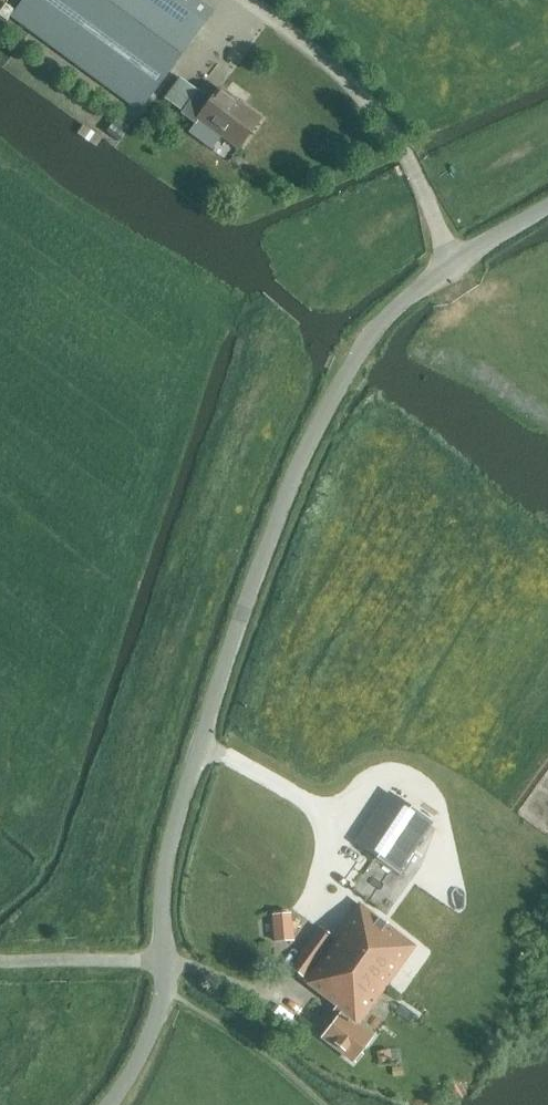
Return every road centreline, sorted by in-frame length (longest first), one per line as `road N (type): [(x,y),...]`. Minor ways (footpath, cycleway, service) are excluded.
road 1 (unclassified): [(163,959),(163,870),(229,648),(313,431),(392,310),(547,205)]
road 2 (track): [(248,0),(357,88),(398,136),(452,266)]
road 3 (unclassified): [(163,959),(0,961)]
road 4 (unclassified): [(108,1104),(151,1032),(163,959)]

